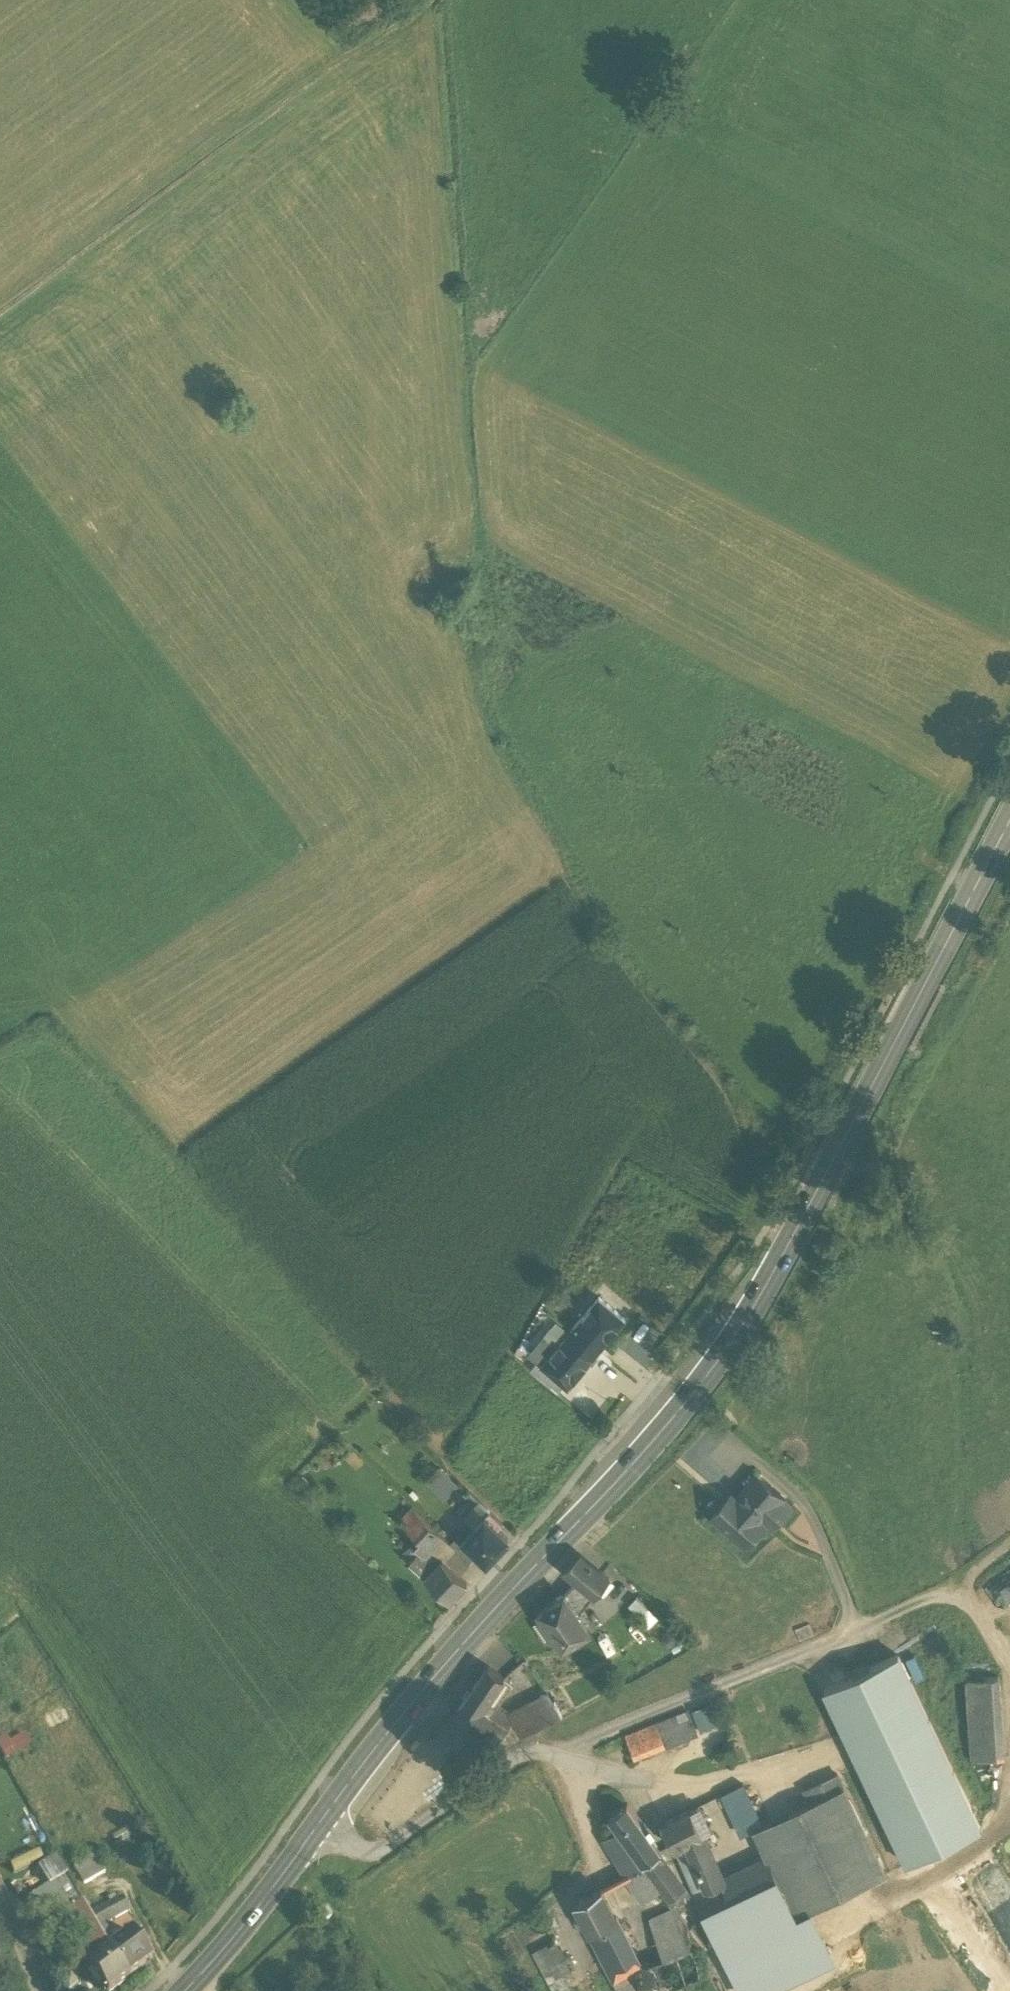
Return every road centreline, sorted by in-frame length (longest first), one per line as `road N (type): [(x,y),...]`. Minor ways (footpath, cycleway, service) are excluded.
road 1 (primary): [(185,1990),(415,1699),(624,1475),(727,1349),(764,1294),(1009,822)]
road 2 (track): [(596,958),(485,727),(433,4)]
road 3 (track): [(0,323),(438,0)]
road 4 (track): [(836,1944),(1009,1828)]
road 5 (track): [(1009,1663),(961,1599),(864,1627)]

